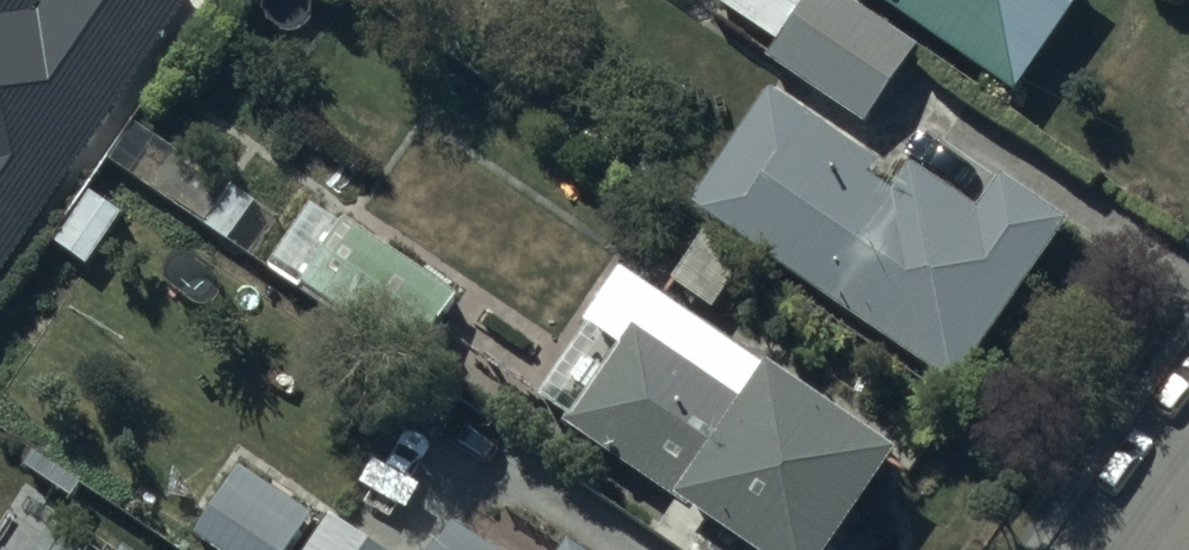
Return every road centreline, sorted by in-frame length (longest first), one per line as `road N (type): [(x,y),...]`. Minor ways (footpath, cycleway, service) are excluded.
road 1 (residential): [(1118,549),(1188,447)]

